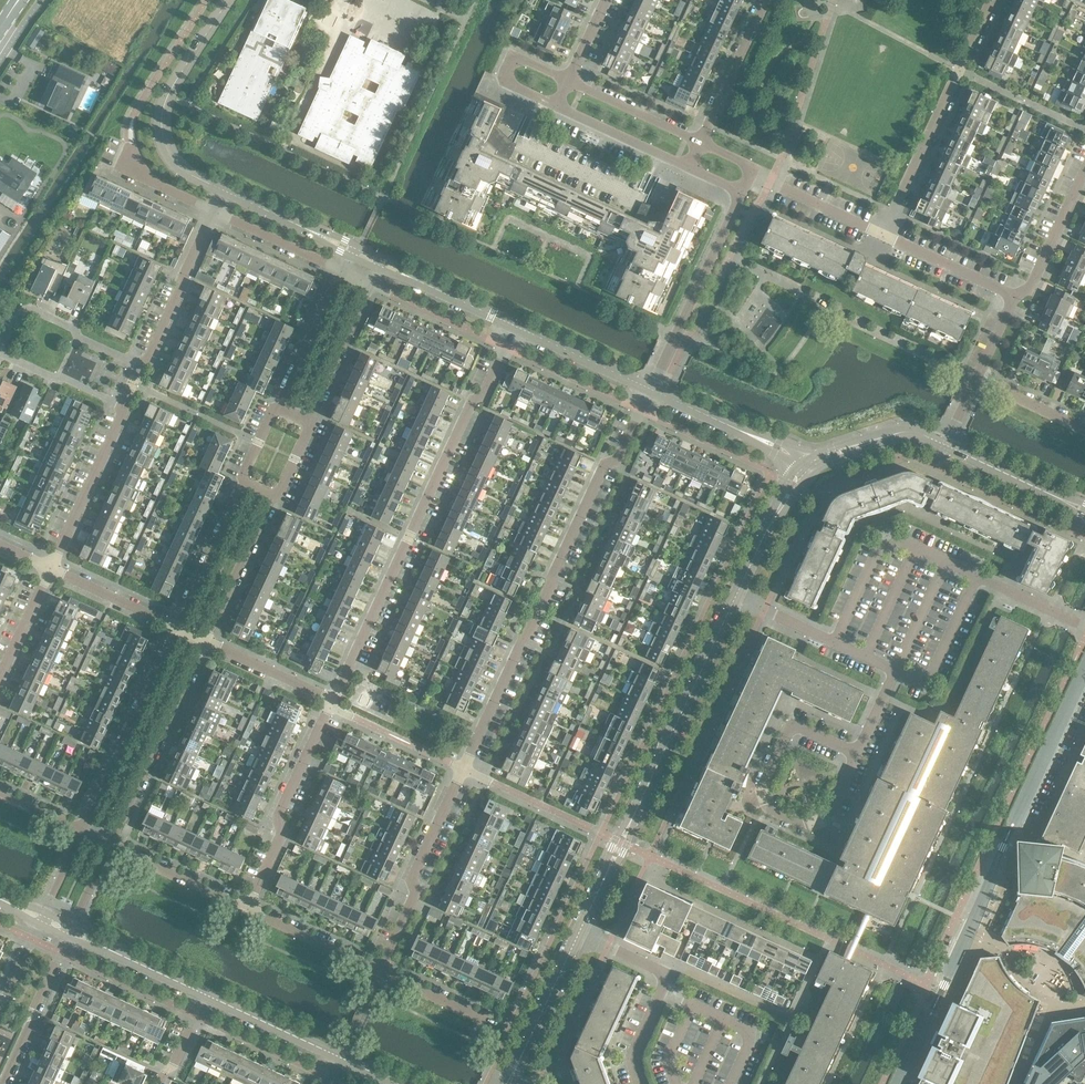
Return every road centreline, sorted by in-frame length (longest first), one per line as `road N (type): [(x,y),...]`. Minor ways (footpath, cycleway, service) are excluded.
road 1 (residential): [(380,970),(415,898),(416,873),(601,473),(621,457),(652,391)]
road 2 (residential): [(332,700),(516,328)]
road 3 (tertiary): [(581,927),(737,596)]
road 4 (unclassified): [(857,753),(799,727),(787,735),(764,786),(805,824),(829,817),(850,767)]
road 5 (residential): [(885,234),(990,0)]
road 6 (tertiary): [(221,189),(182,170),(166,145),(163,120),(168,96),(230,0)]
road 7 (residential): [(249,908),(282,837),(279,815),(332,700)]
road 8 (residential): [(170,623),(78,829)]
road 9 (residential): [(111,845),(209,643)]
road 10 (unclassified): [(652,391),(742,194)]
road 11 (unclassified): [(834,641),(877,551),(906,543),(979,577)]
road 12 (unclassified): [(1003,845),(1084,673)]
road 13 (residential): [(51,569),(123,407)]
road 14 (residential): [(209,643),(281,489)]
road 15 (residential): [(246,472),(170,623)]
road 16 (residential): [(7,1083),(73,934)]
road 17 (residential): [(58,377),(4,349),(29,310),(81,329)]
road 18 (tertiary): [(513,1074),(581,927)]
road 19 (residential): [(146,357),(212,210)]
road 20 (residential): [(766,0),(700,142)]
road 21 (unclassified): [(979,577),(928,684),(895,671)]
road 22 (residential): [(336,265),(276,405)]
road 23 (tertiary): [(516,328),(378,264)]
road 24 (residential): [(310,420),(378,284)]
road 25 (residential): [(249,908),(111,845)]
road 26 (residential): [(1012,295),(1030,287),(1084,168)]
road 27 (tertiary): [(652,391),(516,328)]
road 28 (residential): [(885,234),(751,173)]
road 29 (tertiary): [(204,1000),(73,934)]
road 30 (tertiary): [(338,1056),(204,1000)]
road 31 (residential): [(380,970),(249,908)]
road 32 (residential): [(700,142),(570,82)]
road 33 (residential): [(687,168),(558,108)]
road 34 (residential): [(1012,295),(885,234)]
road 35 (residential): [(558,108),(509,85),(511,62),(570,82)]
road 36 (residential): [(212,210),(336,265)]
road 37 (residential): [(332,700),(209,643)]
road 38 (tertiary): [(342,248),(221,189)]
road 39 (tertiary): [(1067,502),(946,445)]
road 40 (residential): [(500,1025),(380,970)]
road 41 (residential): [(170,623),(51,569)]
road 42 (residential): [(641,1083),(634,1042),(672,965)]
road 43 (residential): [(0,679),(51,569)]
road 44 (residential): [(976,378),(1084,431)]

